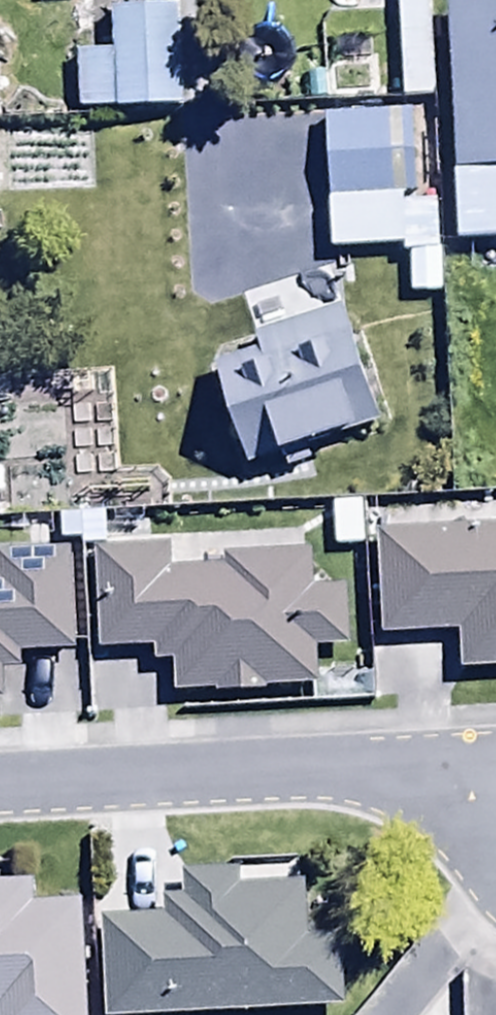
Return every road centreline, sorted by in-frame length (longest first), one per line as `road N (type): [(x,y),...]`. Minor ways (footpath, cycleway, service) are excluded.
road 1 (residential): [(0,790),(462,769),(495,780)]

